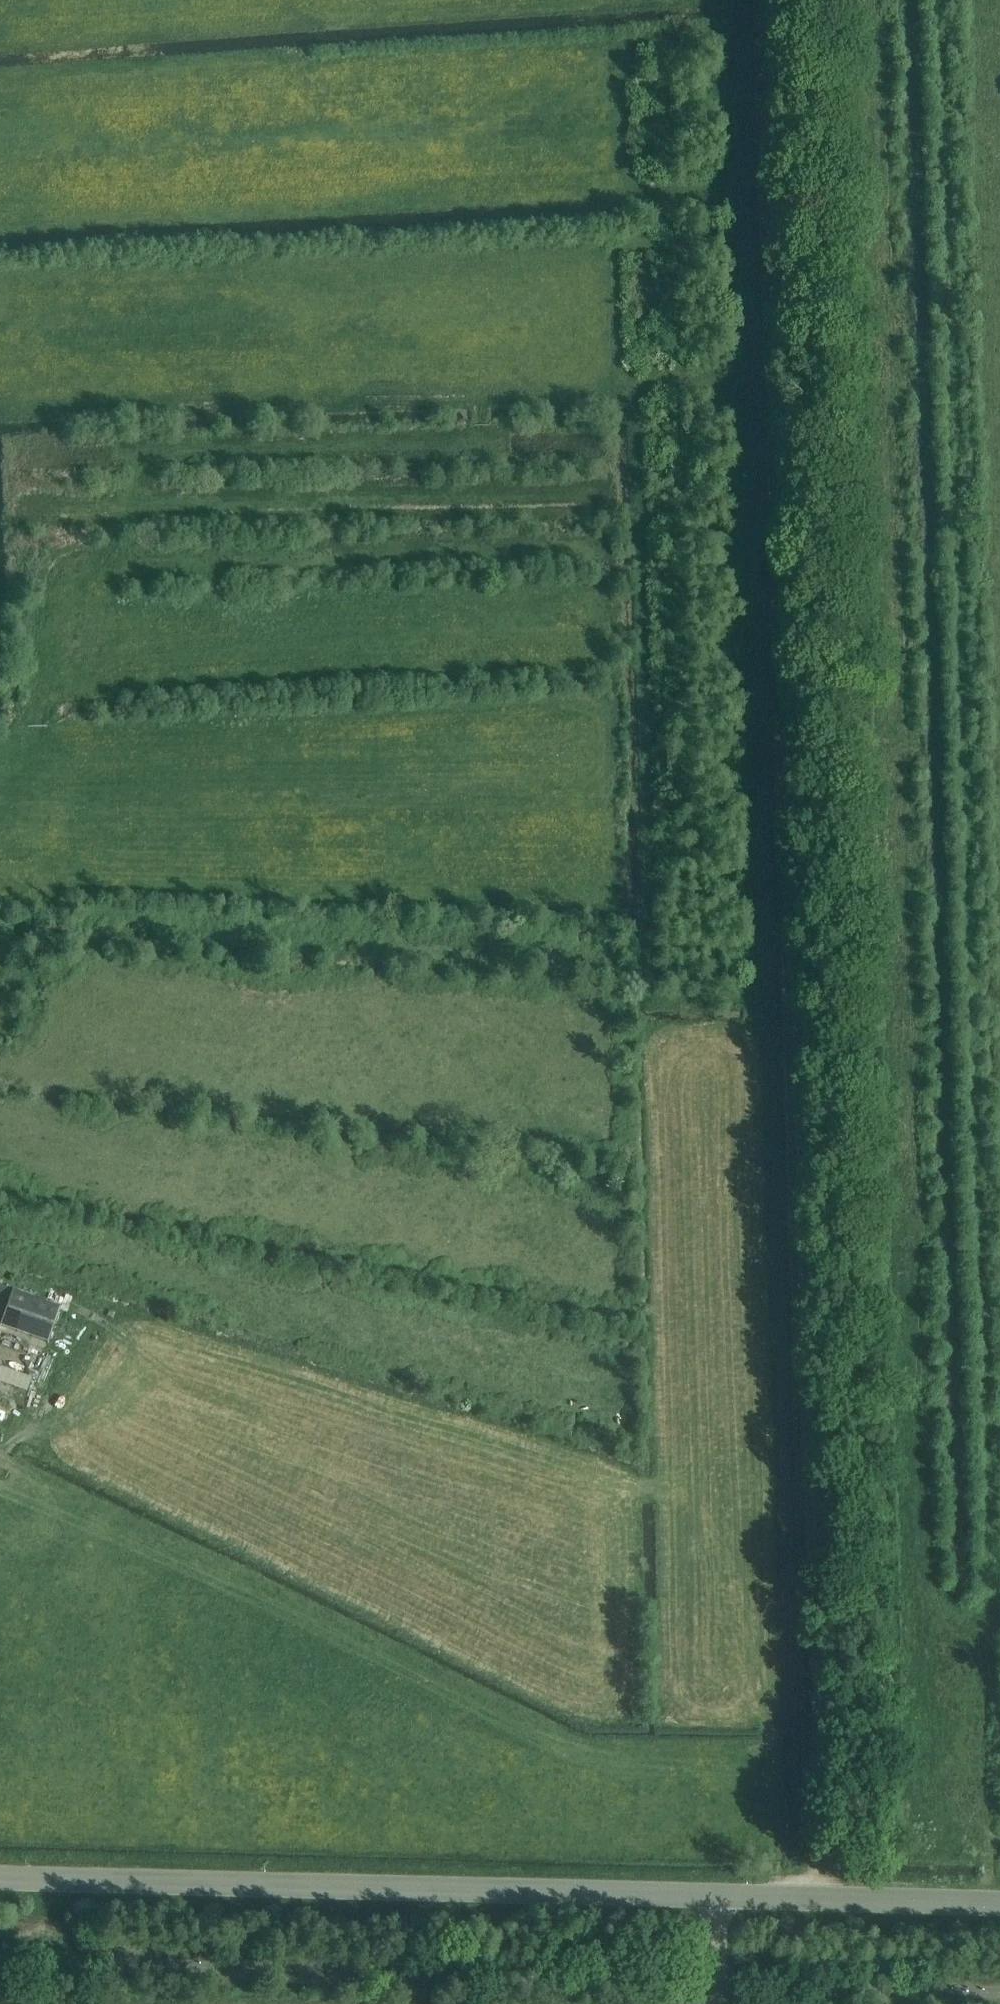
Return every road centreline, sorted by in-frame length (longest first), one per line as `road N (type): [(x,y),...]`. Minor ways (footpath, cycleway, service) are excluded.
road 1 (tertiary): [(718,1895),(0,1874)]
road 2 (tertiary): [(999,1903),(718,1895)]

